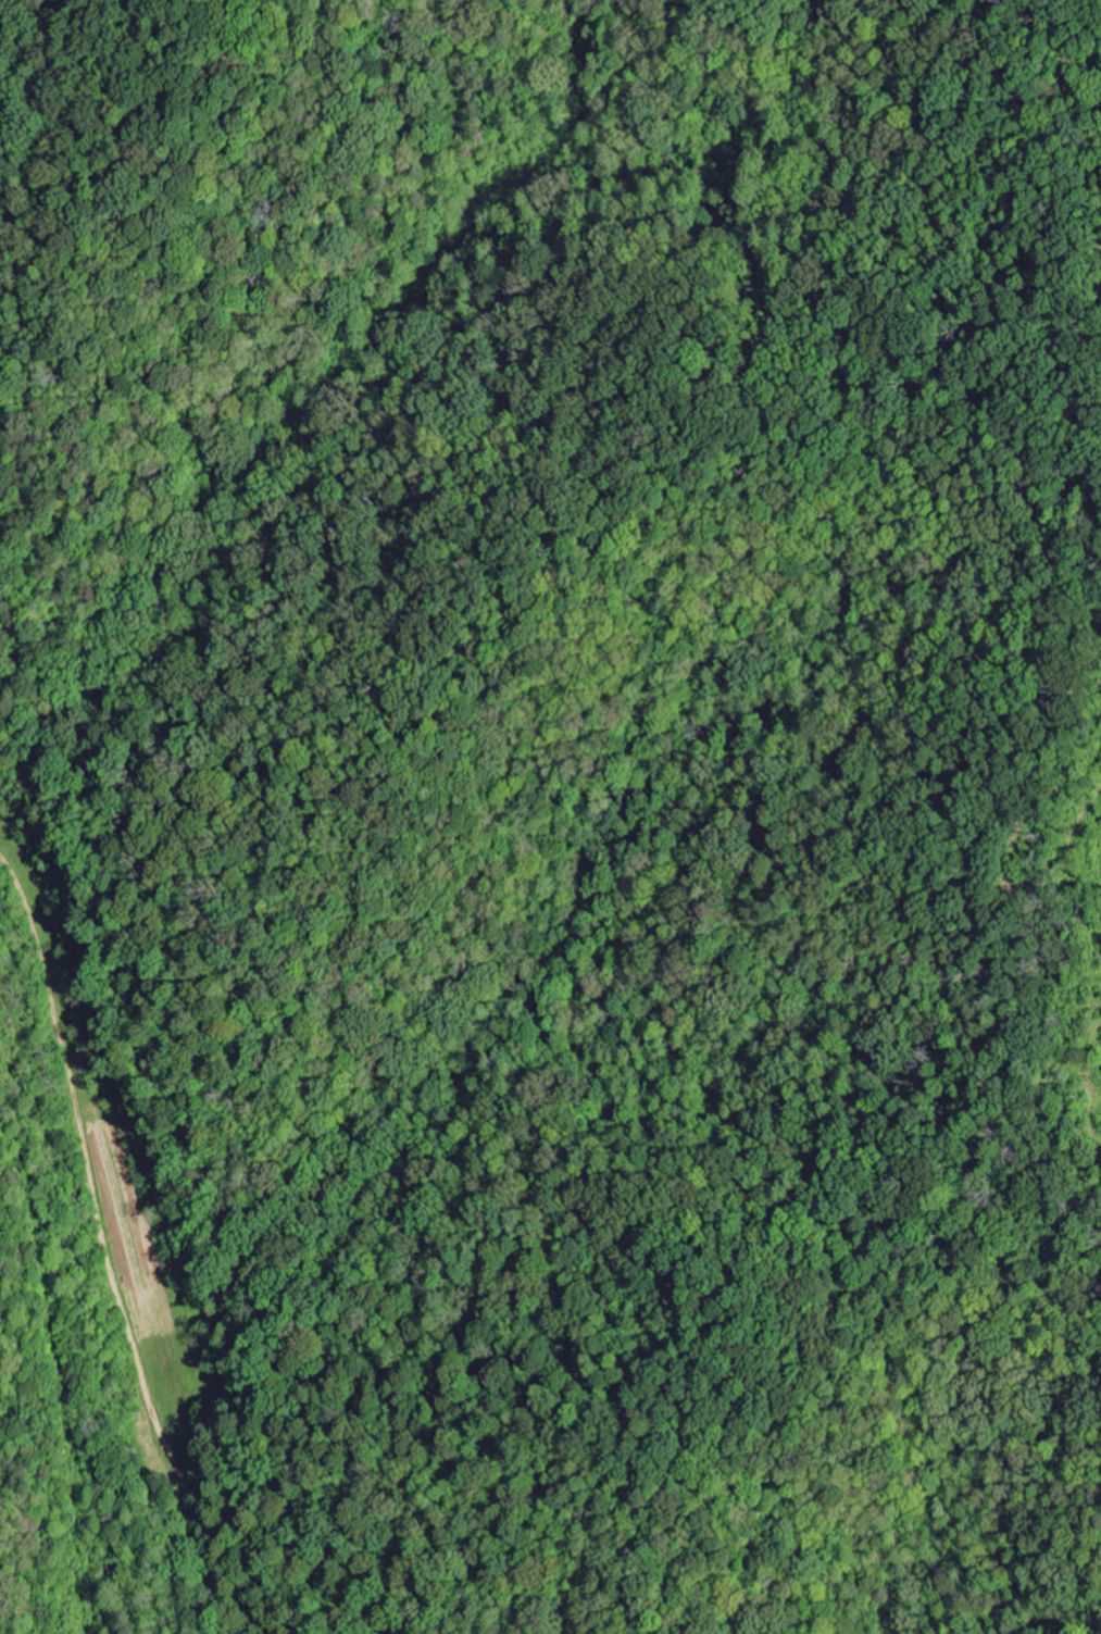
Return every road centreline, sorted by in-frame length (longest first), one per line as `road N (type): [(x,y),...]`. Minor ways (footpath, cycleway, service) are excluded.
road 1 (track): [(236,1633),(222,1536),(171,1463),(111,1285),(35,936),(0,860)]

